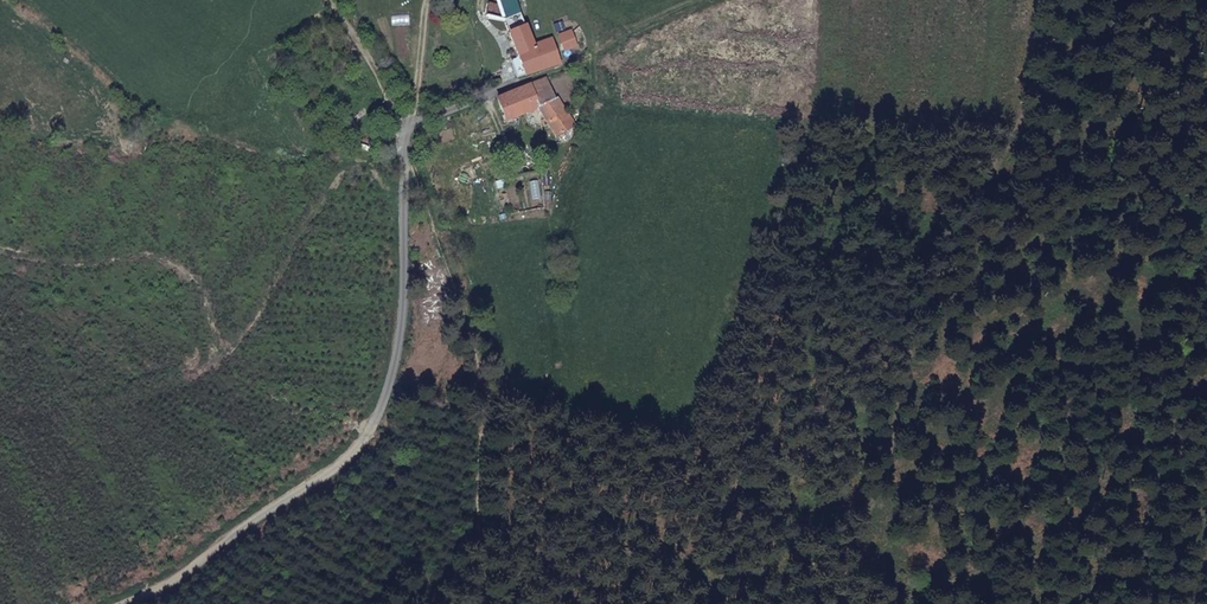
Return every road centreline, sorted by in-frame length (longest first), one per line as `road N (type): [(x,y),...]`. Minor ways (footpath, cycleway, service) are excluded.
road 1 (track): [(829,603),(1020,104),(1072,0)]
road 2 (unclassified): [(117,603),(237,541),(359,449),(391,382),(408,298),(404,127)]
road 3 (track): [(718,0),(404,127),(369,49),(333,0)]
road 4 (track): [(476,603),(486,395),(458,291),(405,150)]

